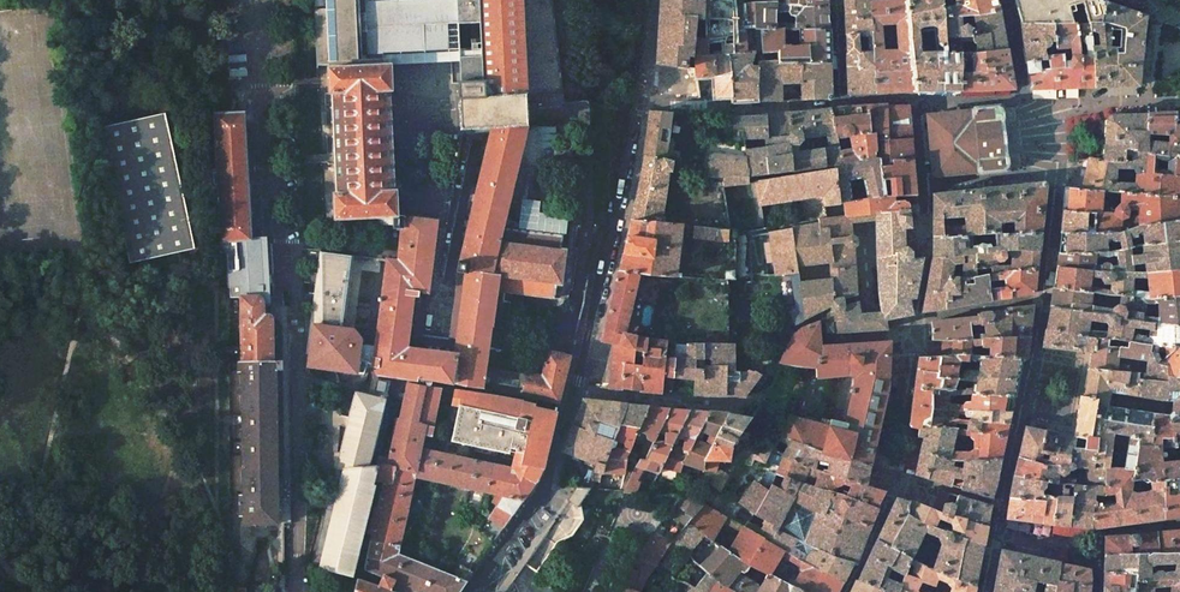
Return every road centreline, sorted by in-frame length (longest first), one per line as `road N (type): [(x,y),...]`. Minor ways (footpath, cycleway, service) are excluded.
road 1 (residential): [(648,0),(577,381),(545,484),(468,591)]

